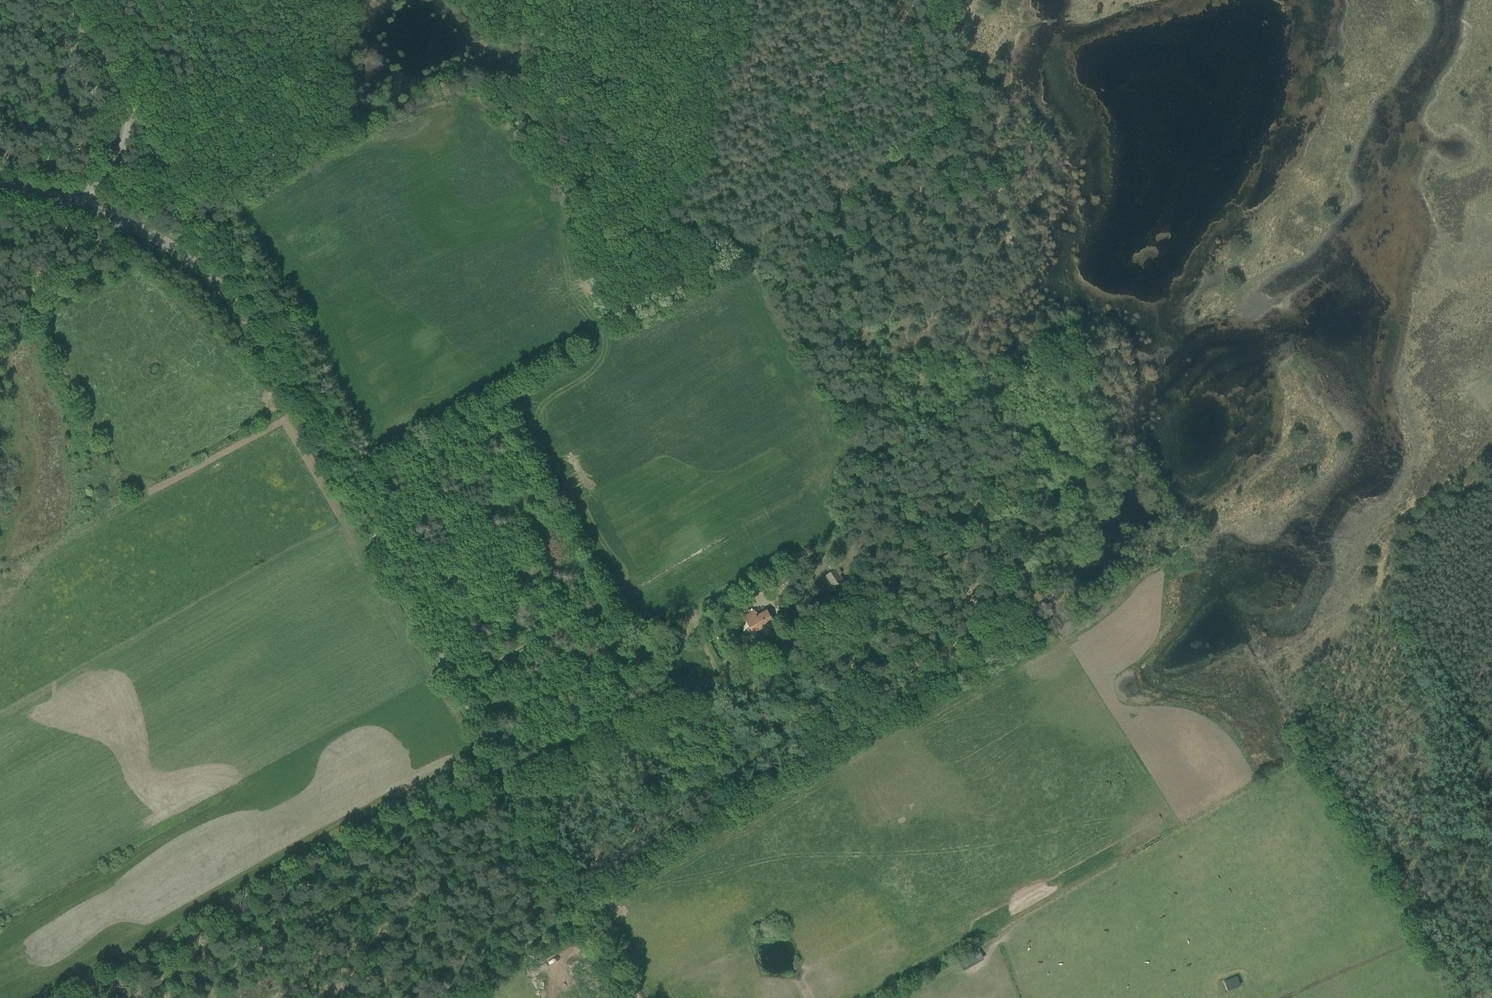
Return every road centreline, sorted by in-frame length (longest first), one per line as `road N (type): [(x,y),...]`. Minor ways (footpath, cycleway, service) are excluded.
road 1 (unclassified): [(635,997),(267,331),(215,267),(155,225),(0,180)]
road 2 (track): [(88,205),(126,126),(122,96),(69,0)]

